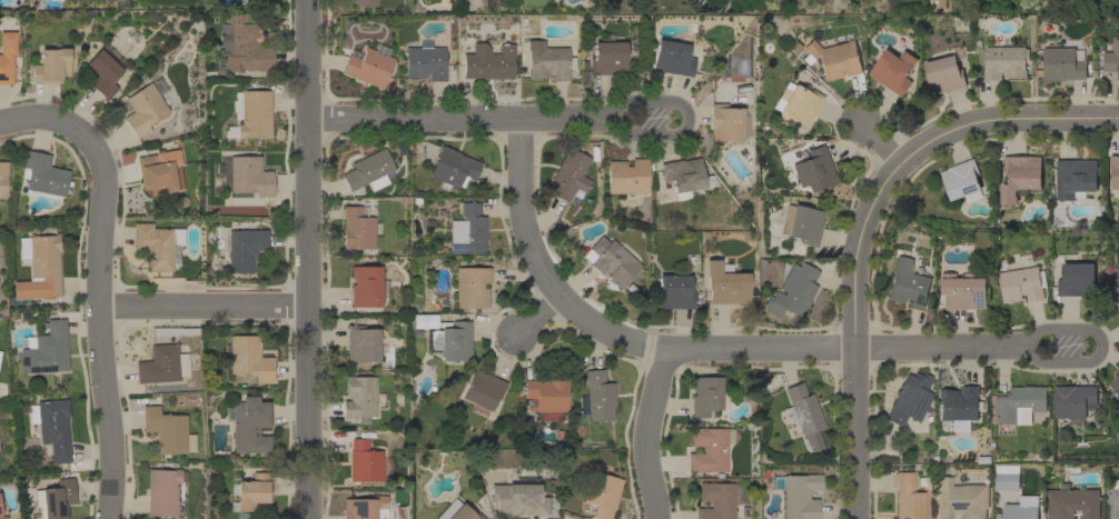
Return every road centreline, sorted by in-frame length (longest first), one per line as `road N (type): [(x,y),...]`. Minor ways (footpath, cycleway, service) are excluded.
road 1 (residential): [(521,119),(516,180),(529,246),(560,297),(623,340),(711,351),(1064,349)]
road 2 (residential): [(312,518),(312,0)]
road 3 (residential): [(98,151),(106,180),(99,307),(111,423),(110,518)]
road 4 (residential): [(855,518),(856,257),(869,200),(901,167)]
road 5 (residential): [(313,122),(618,118)]
road 6 (residential): [(901,167),(937,134),(978,124),(1118,121)]
road 7 (residential): [(313,308),(99,307)]
road 8 (residential): [(618,118),(630,136),(677,136),(689,121),(675,103),(627,104),(618,118)]
road 9 (residential): [(658,518),(647,425),(667,350)]

